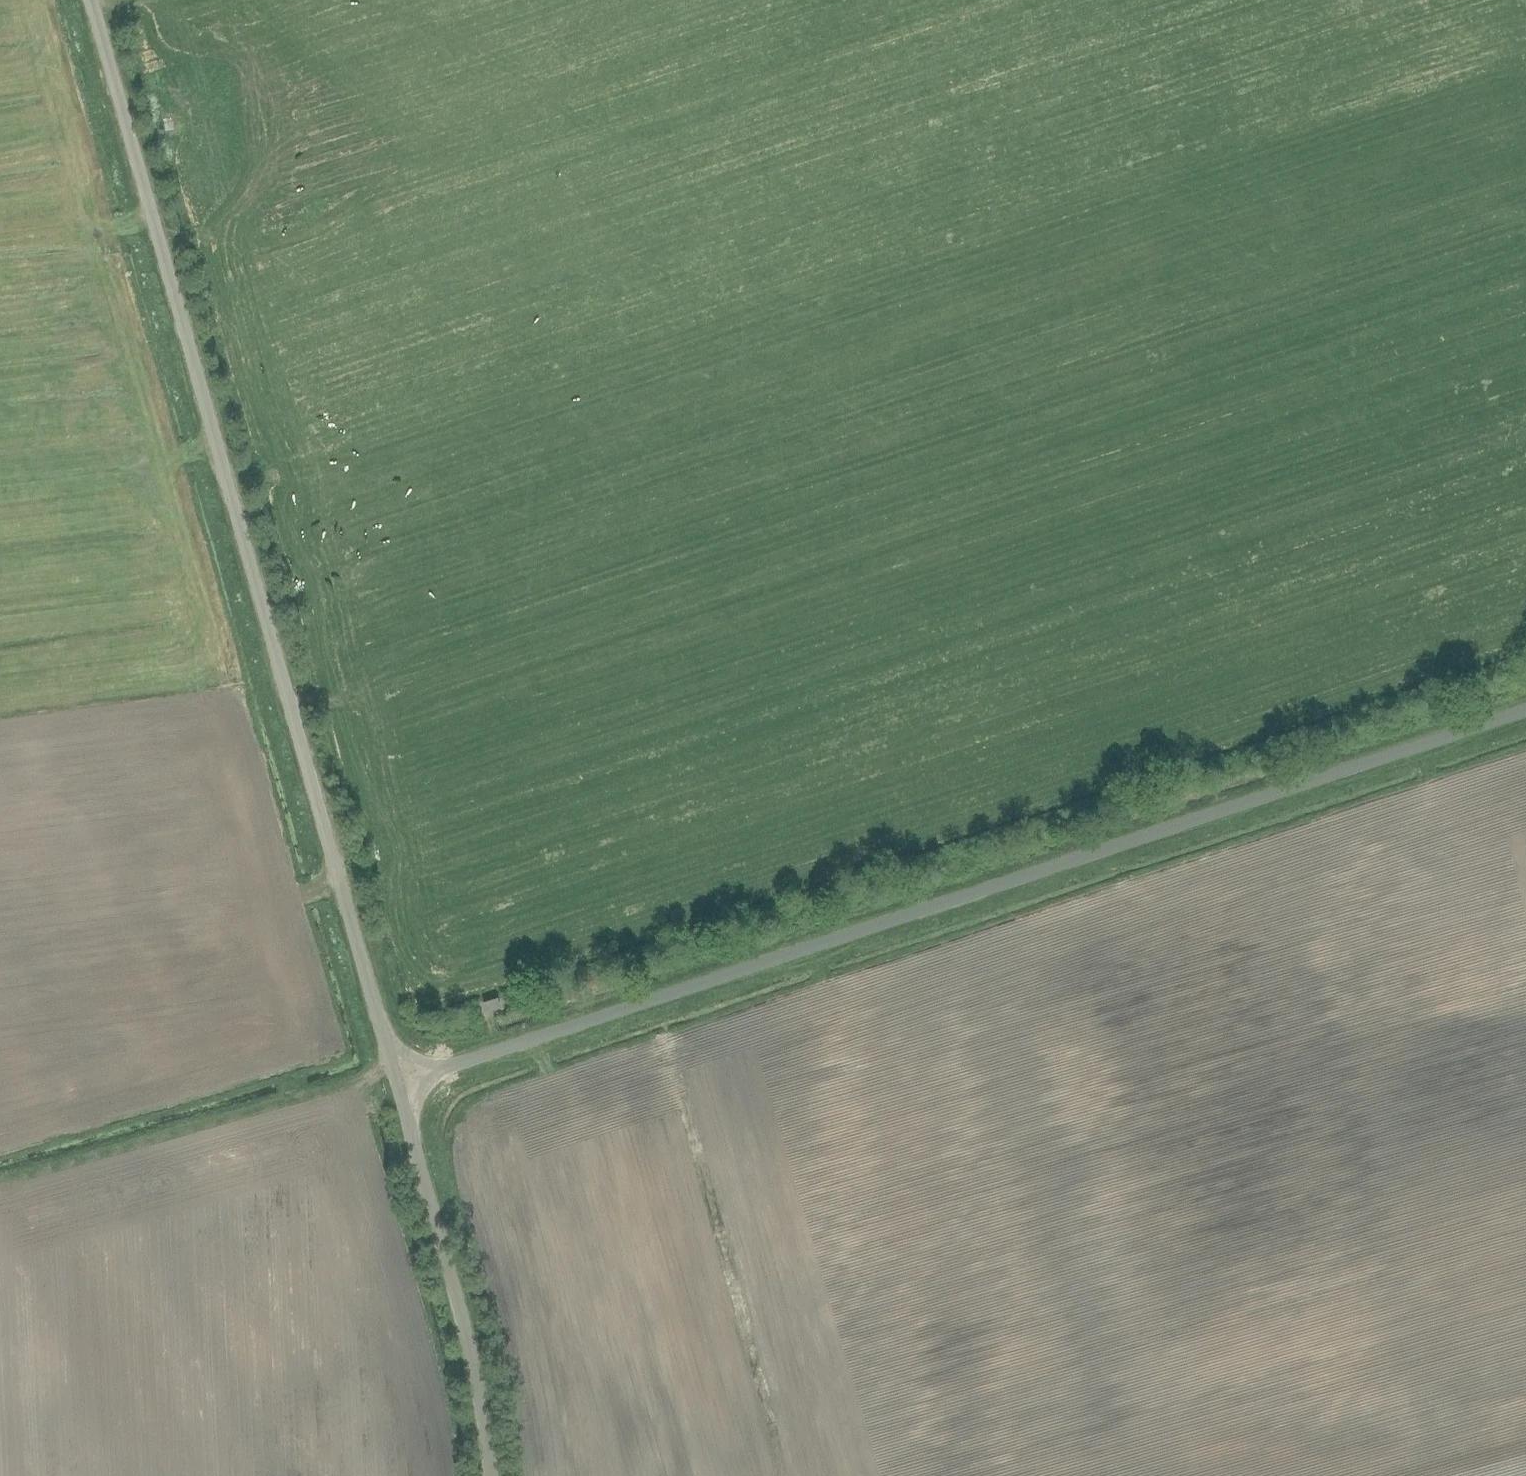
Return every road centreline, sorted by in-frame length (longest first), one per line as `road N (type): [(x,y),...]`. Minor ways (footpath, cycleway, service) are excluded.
road 1 (unclassified): [(398,1082),(1525,708)]
road 2 (unclassified): [(398,1082),(93,0)]
road 3 (unclassified): [(489,1475),(464,1328),(398,1082)]

